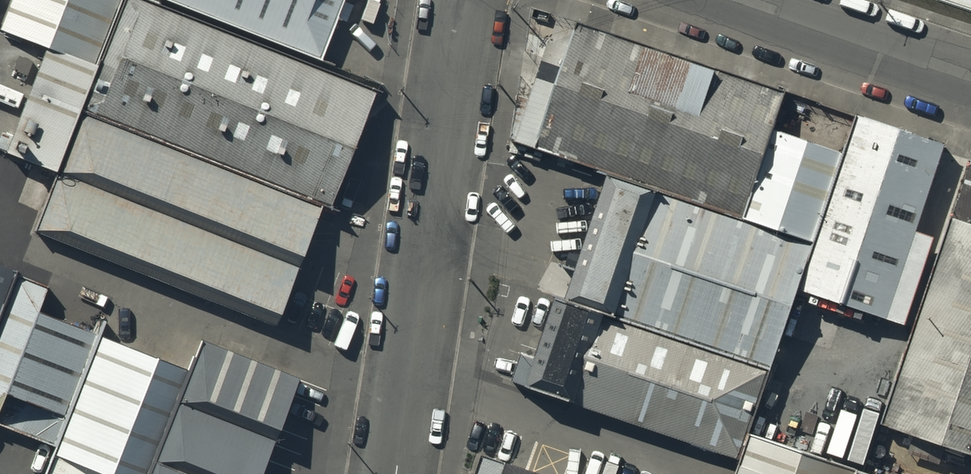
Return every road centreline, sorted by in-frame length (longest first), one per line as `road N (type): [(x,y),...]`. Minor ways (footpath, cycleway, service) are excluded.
road 1 (residential): [(397,473),(467,0)]
road 2 (residential): [(970,84),(725,0)]

